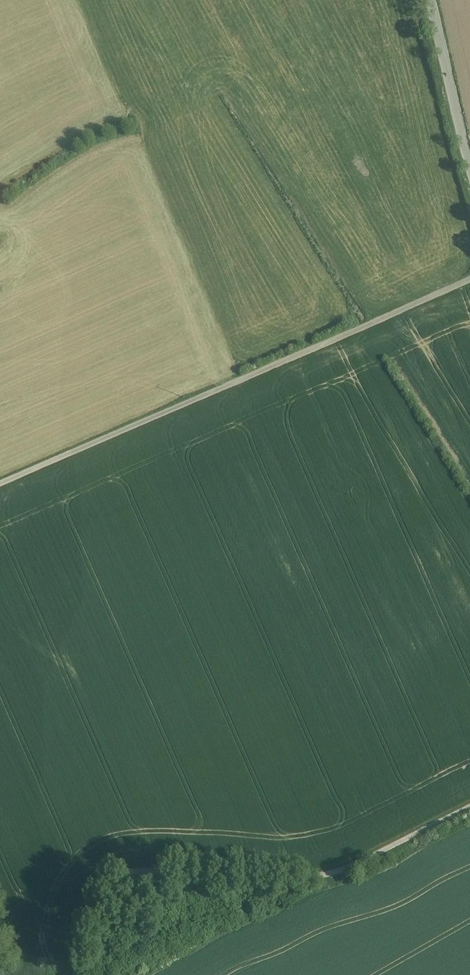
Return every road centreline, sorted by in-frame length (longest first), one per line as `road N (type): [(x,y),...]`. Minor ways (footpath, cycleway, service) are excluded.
road 1 (track): [(469,281),(0,485)]
road 2 (track): [(75,974),(87,915),(107,882),(142,871),(304,880),(357,867),(469,809)]
road 3 (tertiary): [(469,162),(432,0)]

